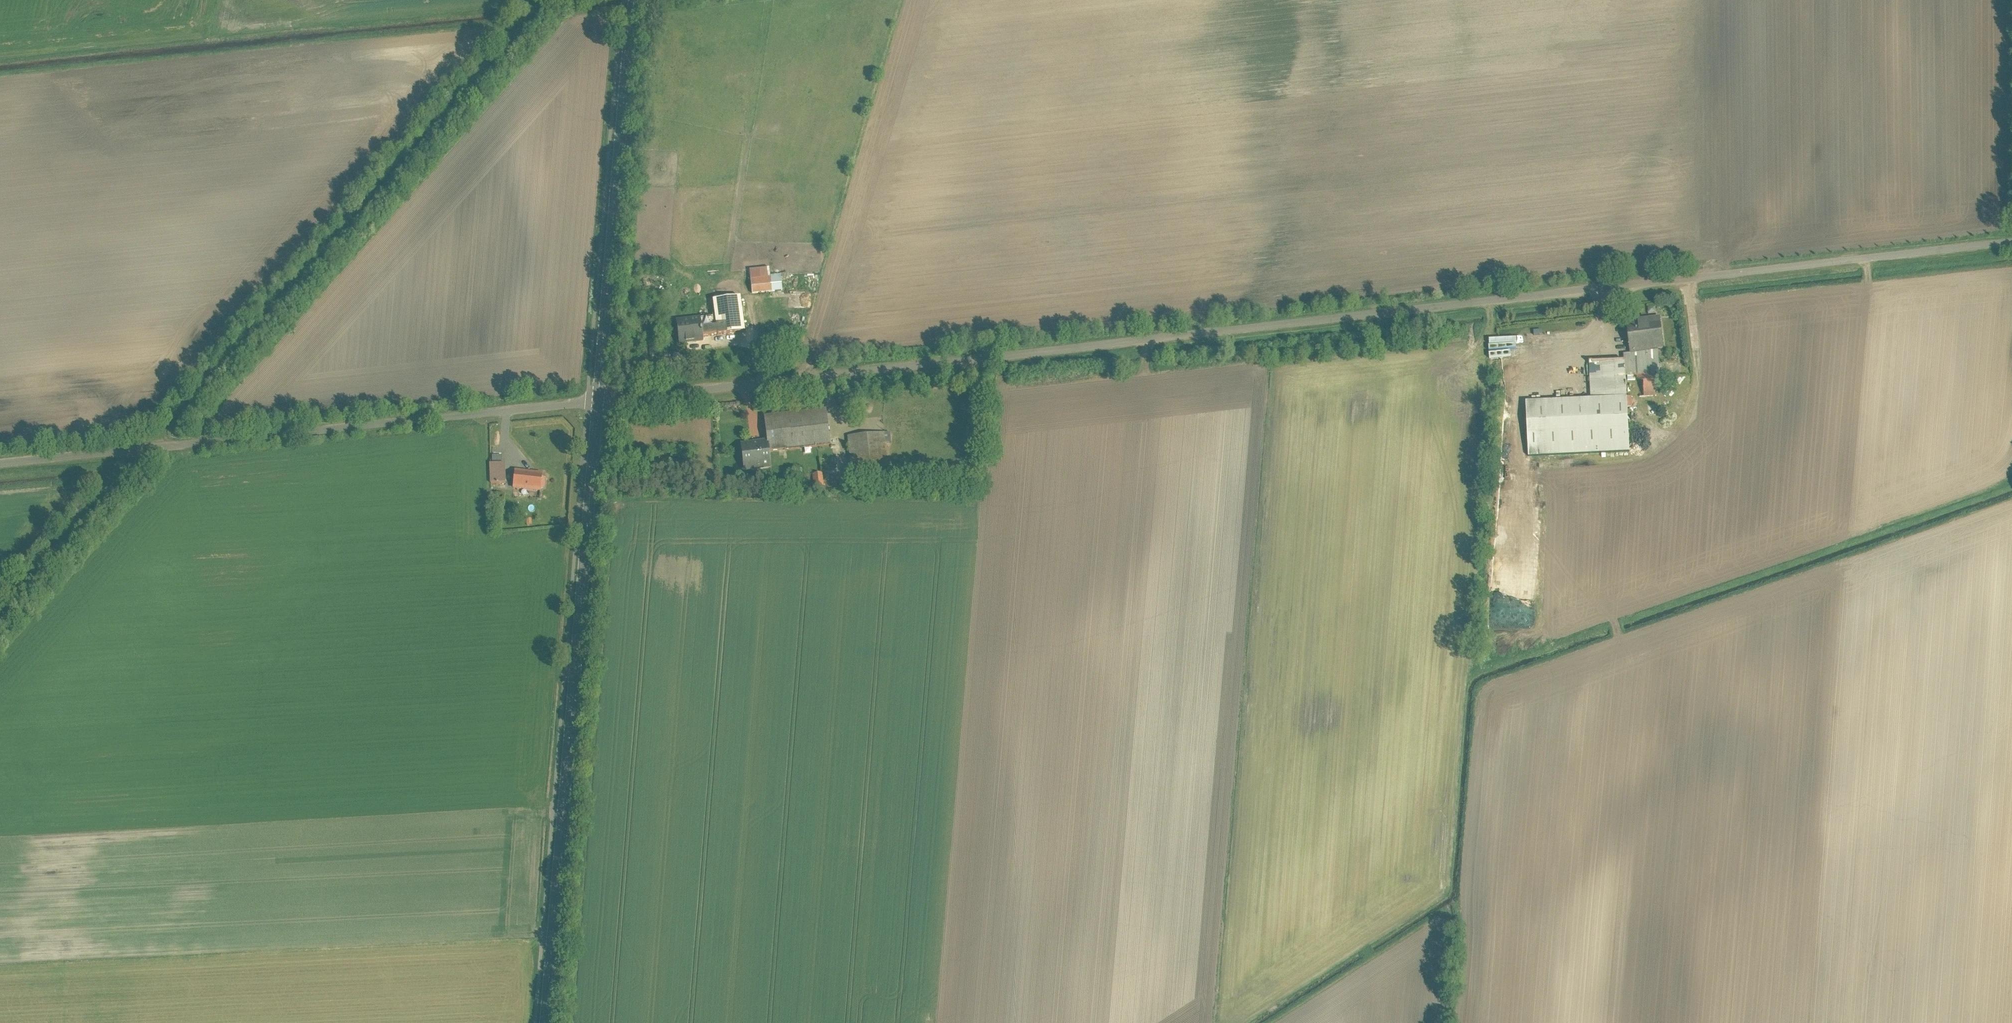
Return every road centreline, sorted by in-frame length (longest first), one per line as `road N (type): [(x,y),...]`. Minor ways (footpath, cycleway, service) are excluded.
road 1 (unclassified): [(598,400),(2011,248)]
road 2 (tertiary): [(598,400),(546,1022)]
road 3 (residential): [(0,463),(598,400)]
road 4 (tertiary): [(635,0),(598,400)]

